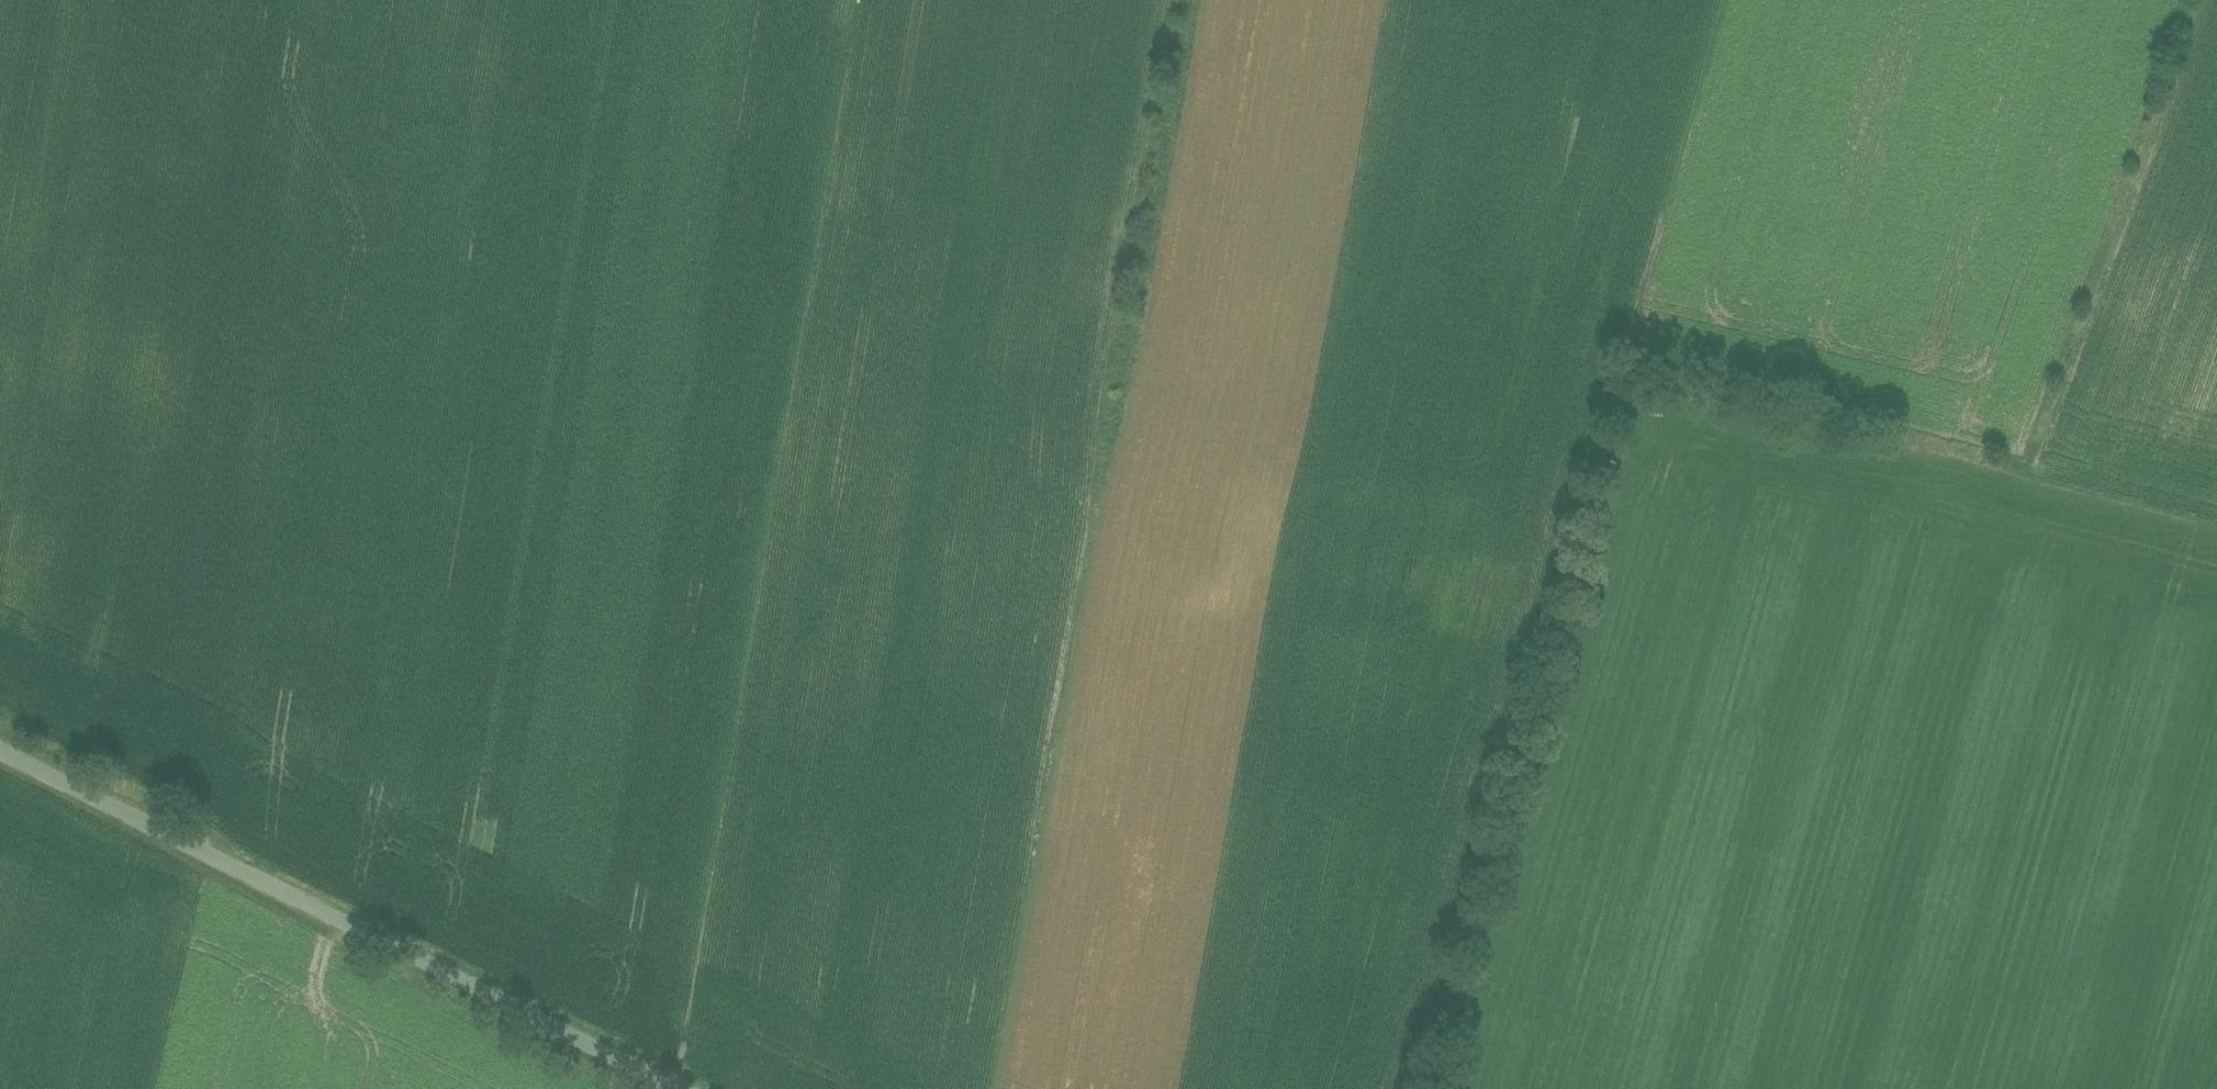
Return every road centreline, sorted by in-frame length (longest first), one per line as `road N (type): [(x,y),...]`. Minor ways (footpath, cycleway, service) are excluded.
road 1 (residential): [(686,1088),(0,744)]

